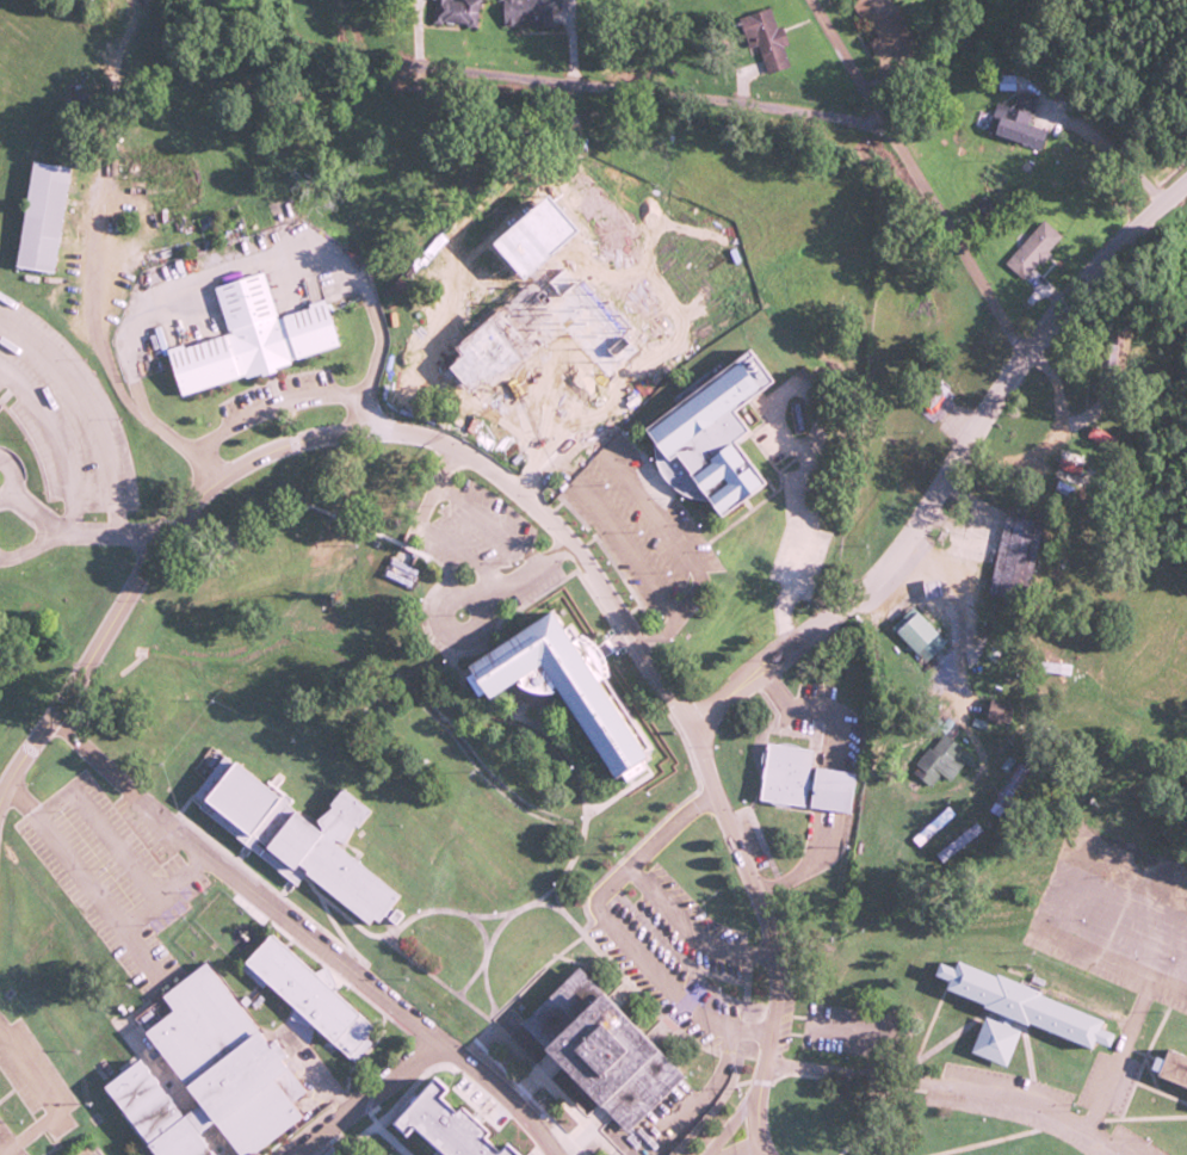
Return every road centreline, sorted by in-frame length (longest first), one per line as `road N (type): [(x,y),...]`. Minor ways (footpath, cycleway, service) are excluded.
road 1 (residential): [(688,727),(568,542),(523,498),(447,446),(363,430),(276,445),(237,463),(155,531),(97,644),(0,796)]
road 2 (tertiary): [(688,727),(876,576),(921,521),(1025,345),(1186,175)]
road 3 (residential): [(50,716),(434,1038),(488,1074),(559,1154)]
road 4 (residential): [(882,125),(682,94),(360,75)]
road 5 (secondary): [(767,1154),(759,1097),(773,1007),(771,949),(688,727)]
road 6 (residential): [(1025,345),(882,125)]
road 7 (residential): [(283,1154),(434,1038)]
road 8 (residential): [(882,125),(807,0)]

